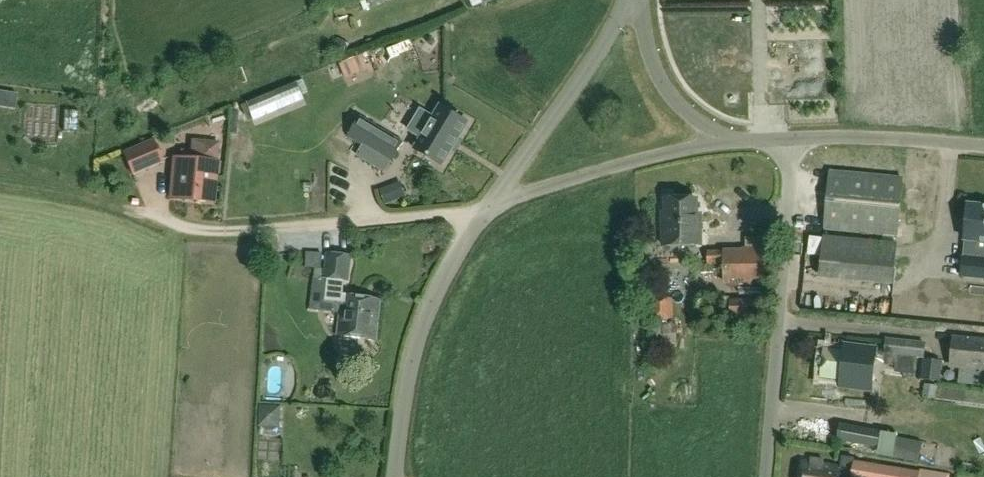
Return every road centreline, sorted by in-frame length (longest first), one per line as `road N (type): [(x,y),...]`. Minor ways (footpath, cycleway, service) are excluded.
road 1 (unclassified): [(768,476),(787,137)]
road 2 (unclassified): [(394,476),(415,346),(487,208)]
road 3 (unclassified): [(487,208),(625,0)]
road 4 (unclassified): [(487,208),(724,139)]
road 5 (unclassified): [(983,147),(787,137)]
road 6 (unclassified): [(724,139),(668,88),(646,37),(641,0)]

